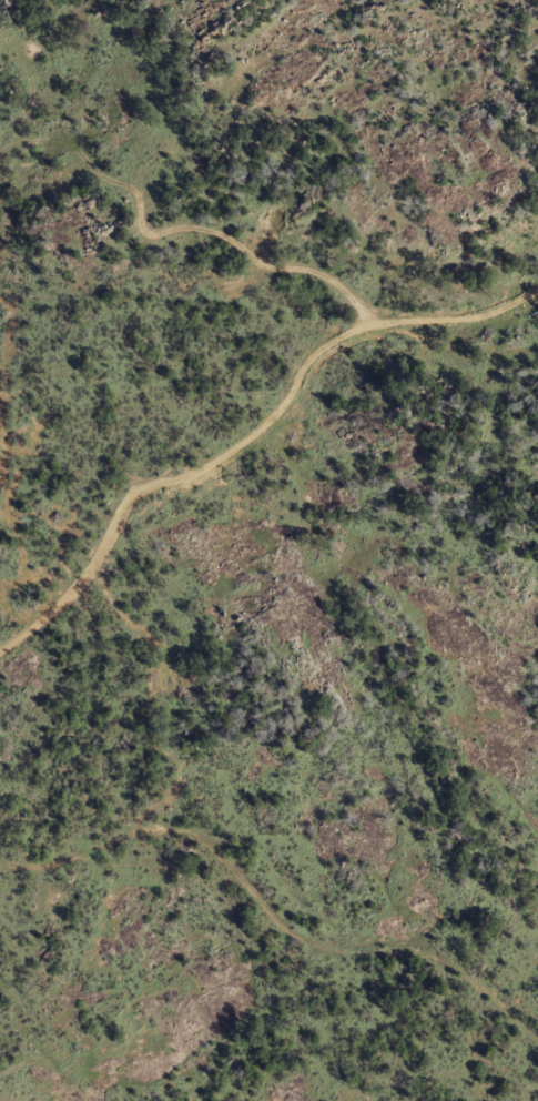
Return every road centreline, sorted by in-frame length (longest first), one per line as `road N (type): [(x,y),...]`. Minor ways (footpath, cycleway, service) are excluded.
road 1 (residential): [(0,651),(43,625),(135,494),(204,472),(277,412),(318,352)]
road 2 (residential): [(318,352),(395,317),(481,314),(537,285)]

